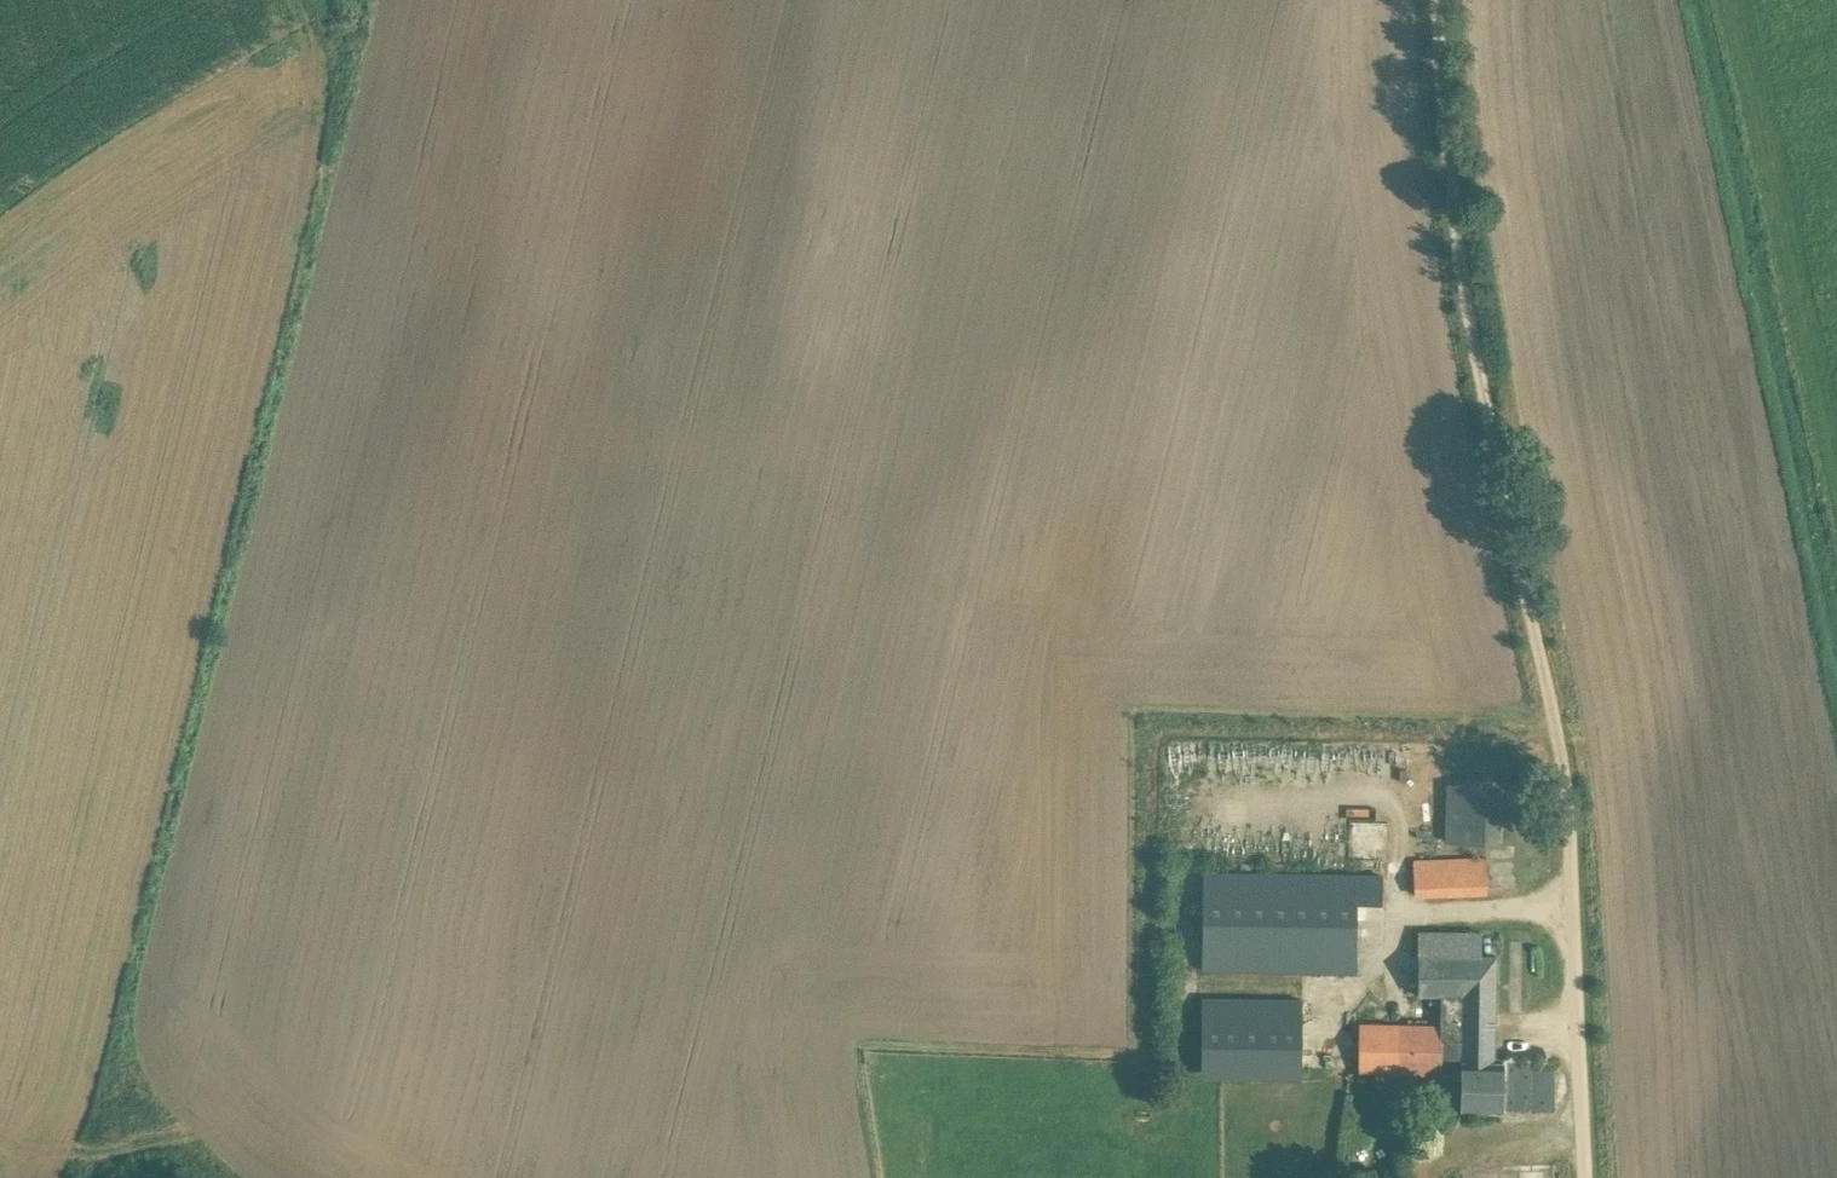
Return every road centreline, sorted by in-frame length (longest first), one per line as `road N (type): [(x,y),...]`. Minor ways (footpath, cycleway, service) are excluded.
road 1 (track): [(1585,1177),(1570,842),(1553,695),(1487,374),(1457,174),(1448,0)]

